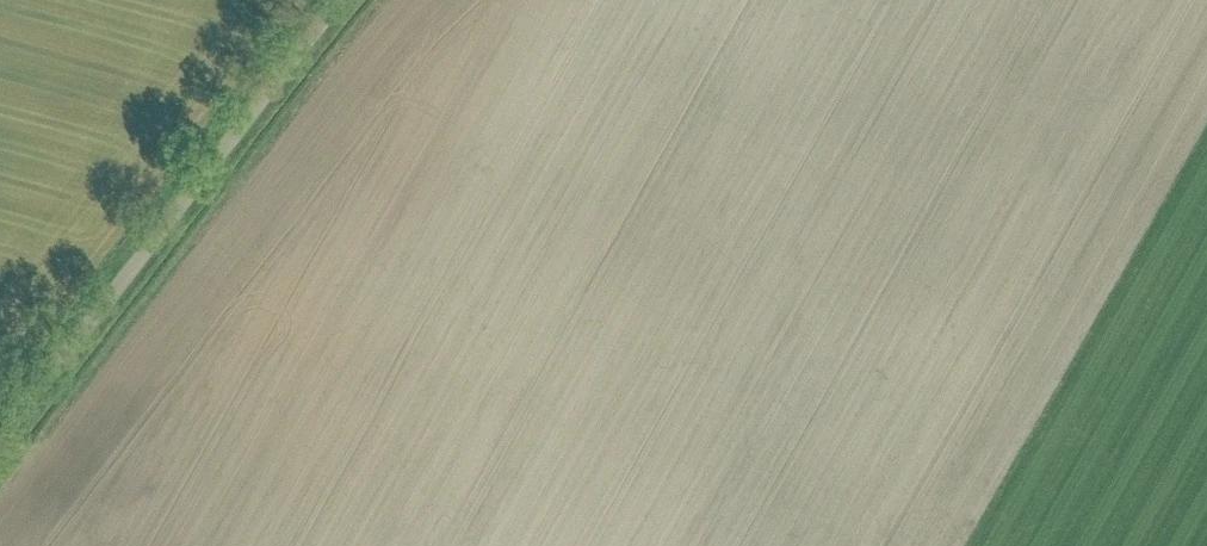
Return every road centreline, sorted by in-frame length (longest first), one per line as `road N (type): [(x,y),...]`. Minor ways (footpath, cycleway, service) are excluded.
road 1 (unclassified): [(0,445),(344,0)]

